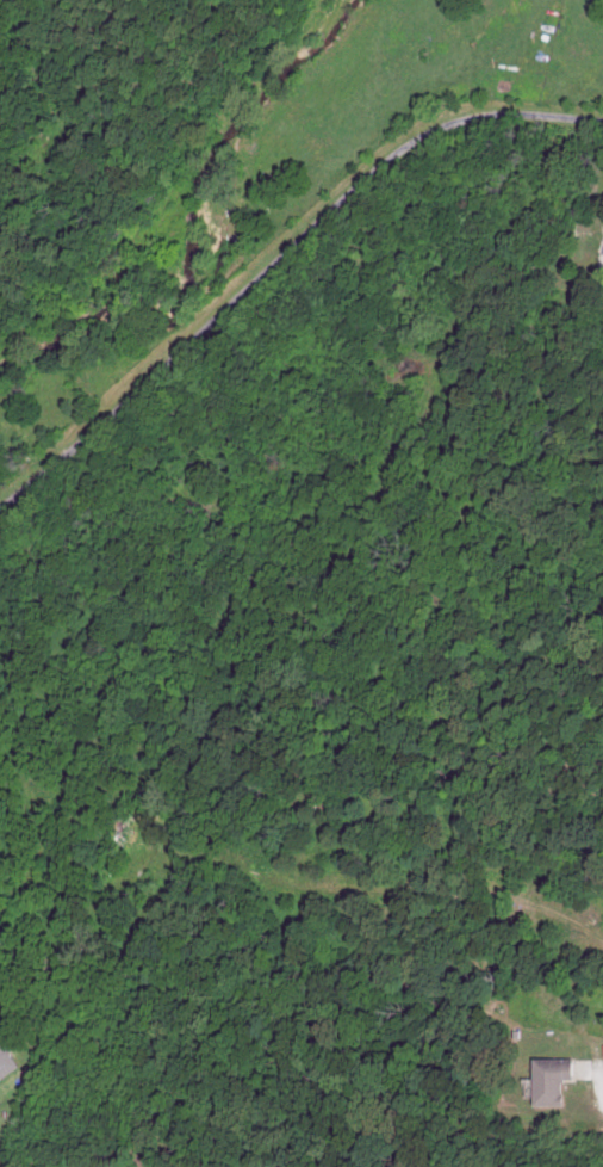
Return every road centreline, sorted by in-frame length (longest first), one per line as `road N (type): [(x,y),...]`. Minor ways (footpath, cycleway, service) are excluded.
road 1 (residential): [(0,510),(429,131),(498,118),(602,126)]

